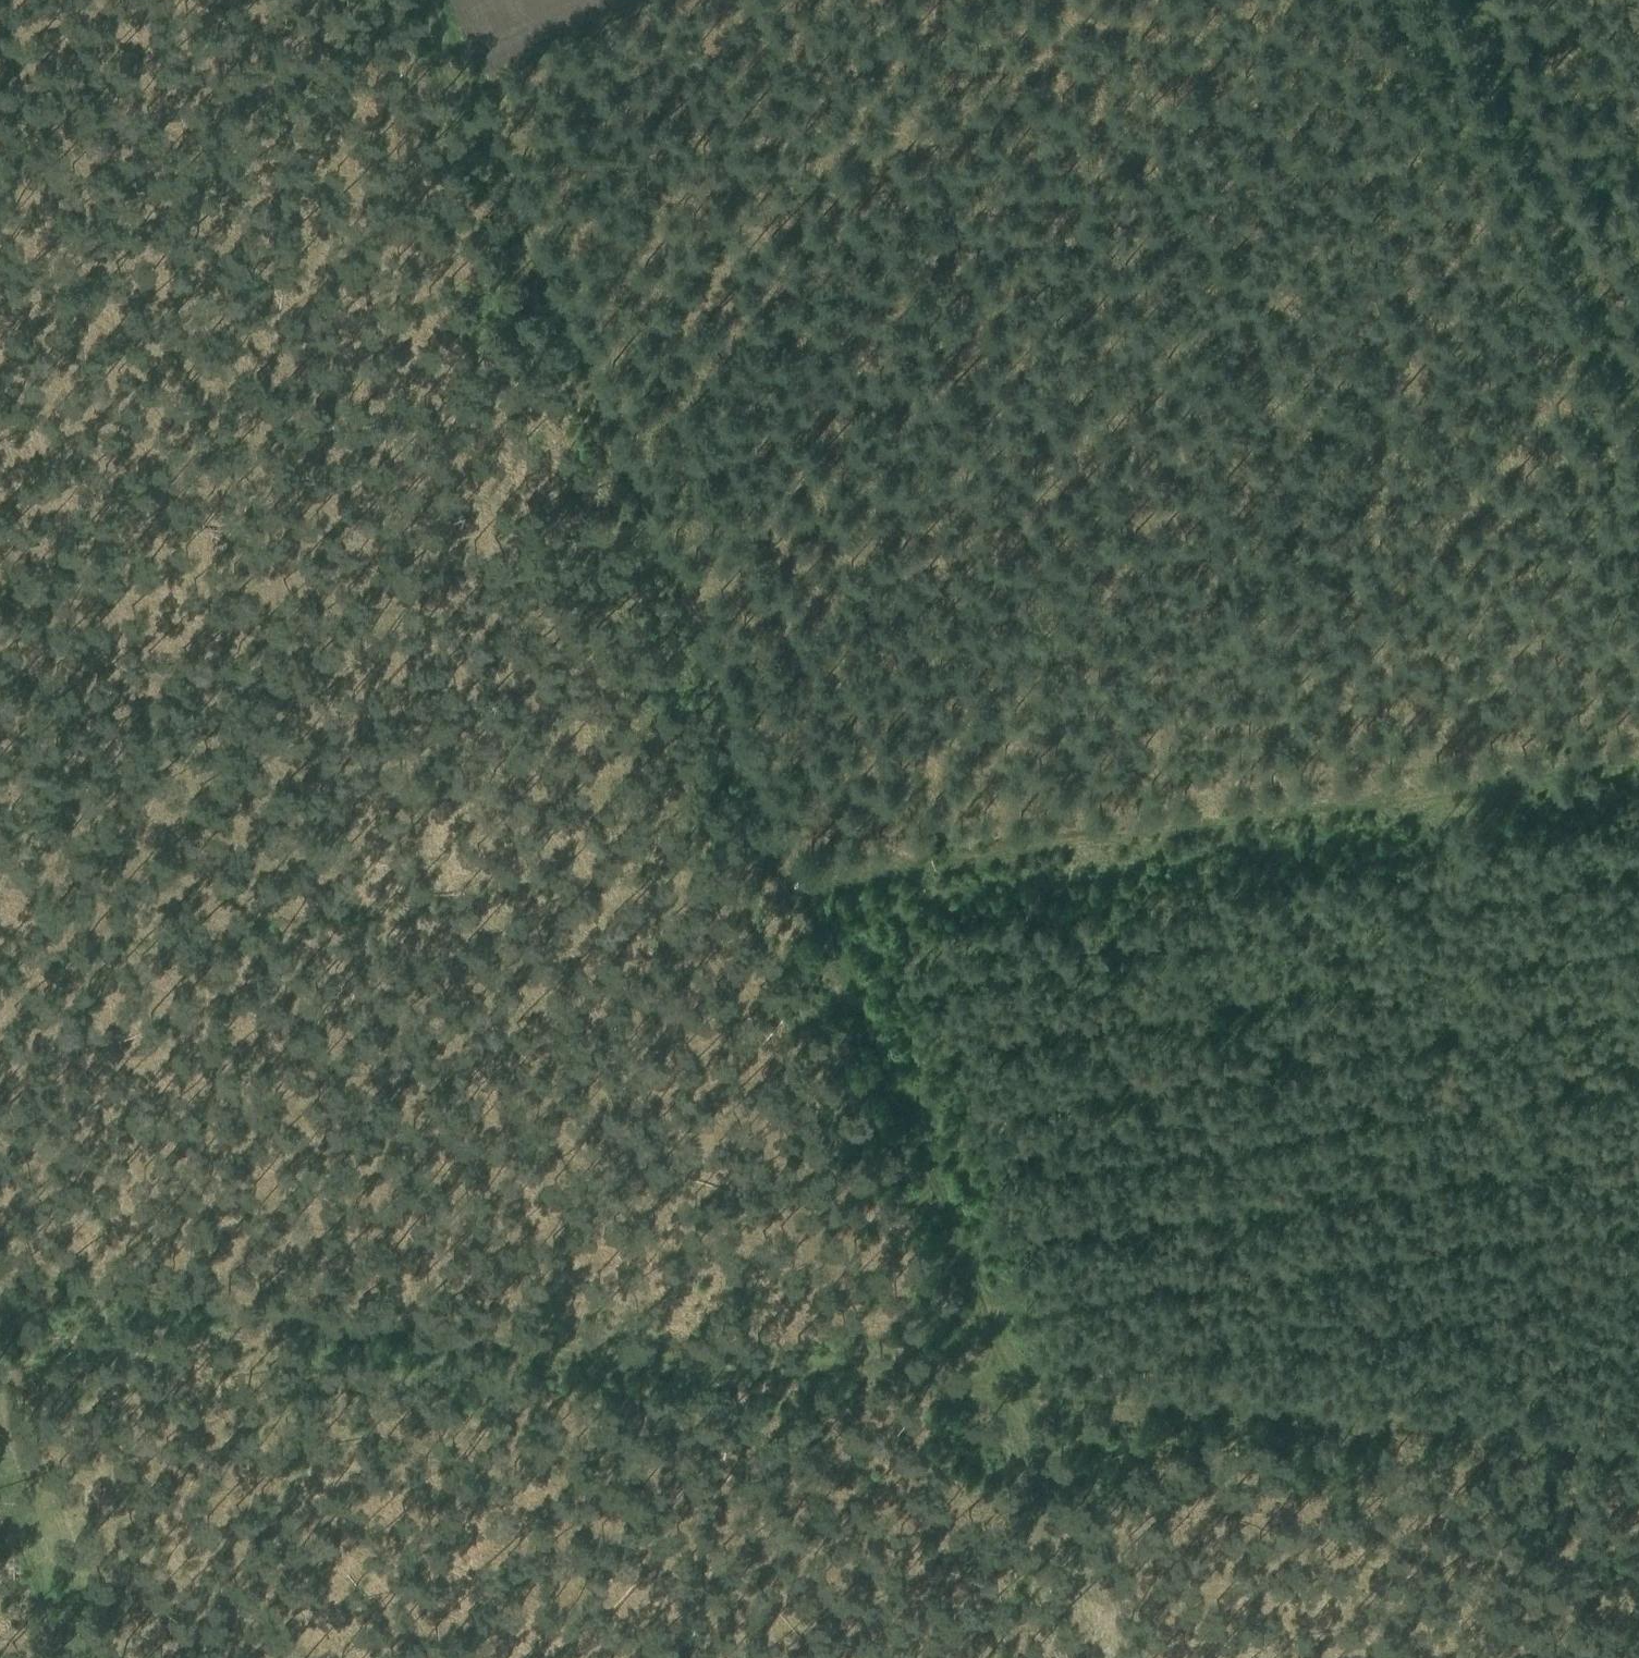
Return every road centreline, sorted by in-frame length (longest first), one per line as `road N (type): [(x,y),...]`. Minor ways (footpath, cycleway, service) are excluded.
road 1 (track): [(1638,1481),(0,1317)]

